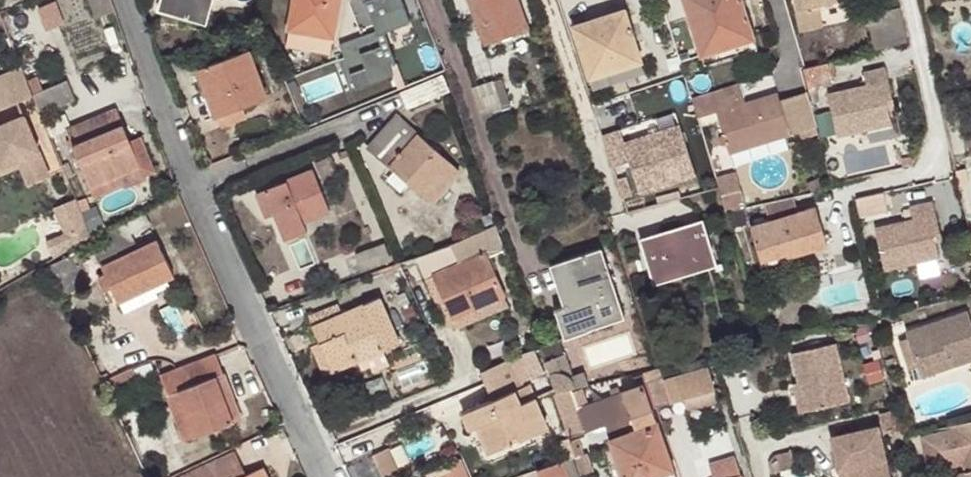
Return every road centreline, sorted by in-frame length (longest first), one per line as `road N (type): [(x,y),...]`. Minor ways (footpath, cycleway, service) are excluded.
road 1 (residential): [(123,0),(190,186),(328,476)]

